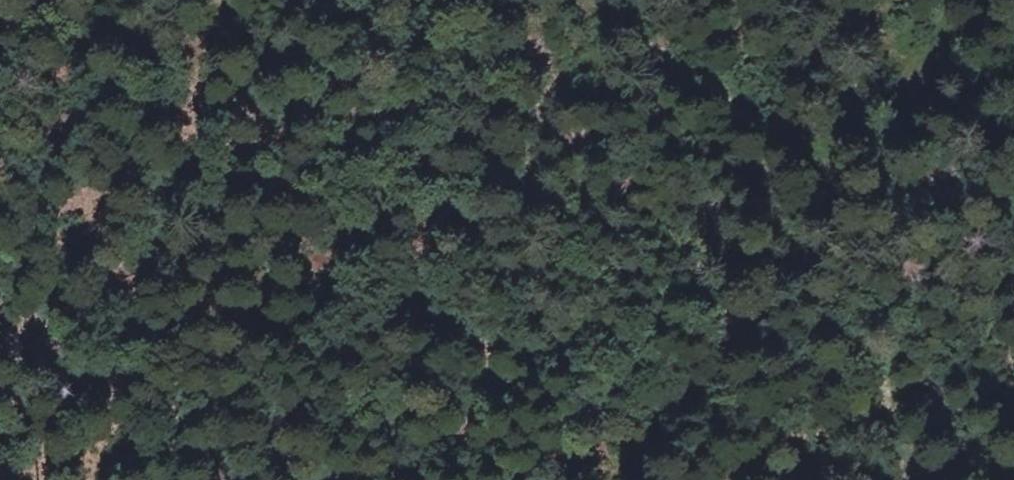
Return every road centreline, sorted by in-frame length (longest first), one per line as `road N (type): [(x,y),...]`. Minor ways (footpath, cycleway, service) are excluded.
road 1 (track): [(822,156),(927,75),(971,0)]

